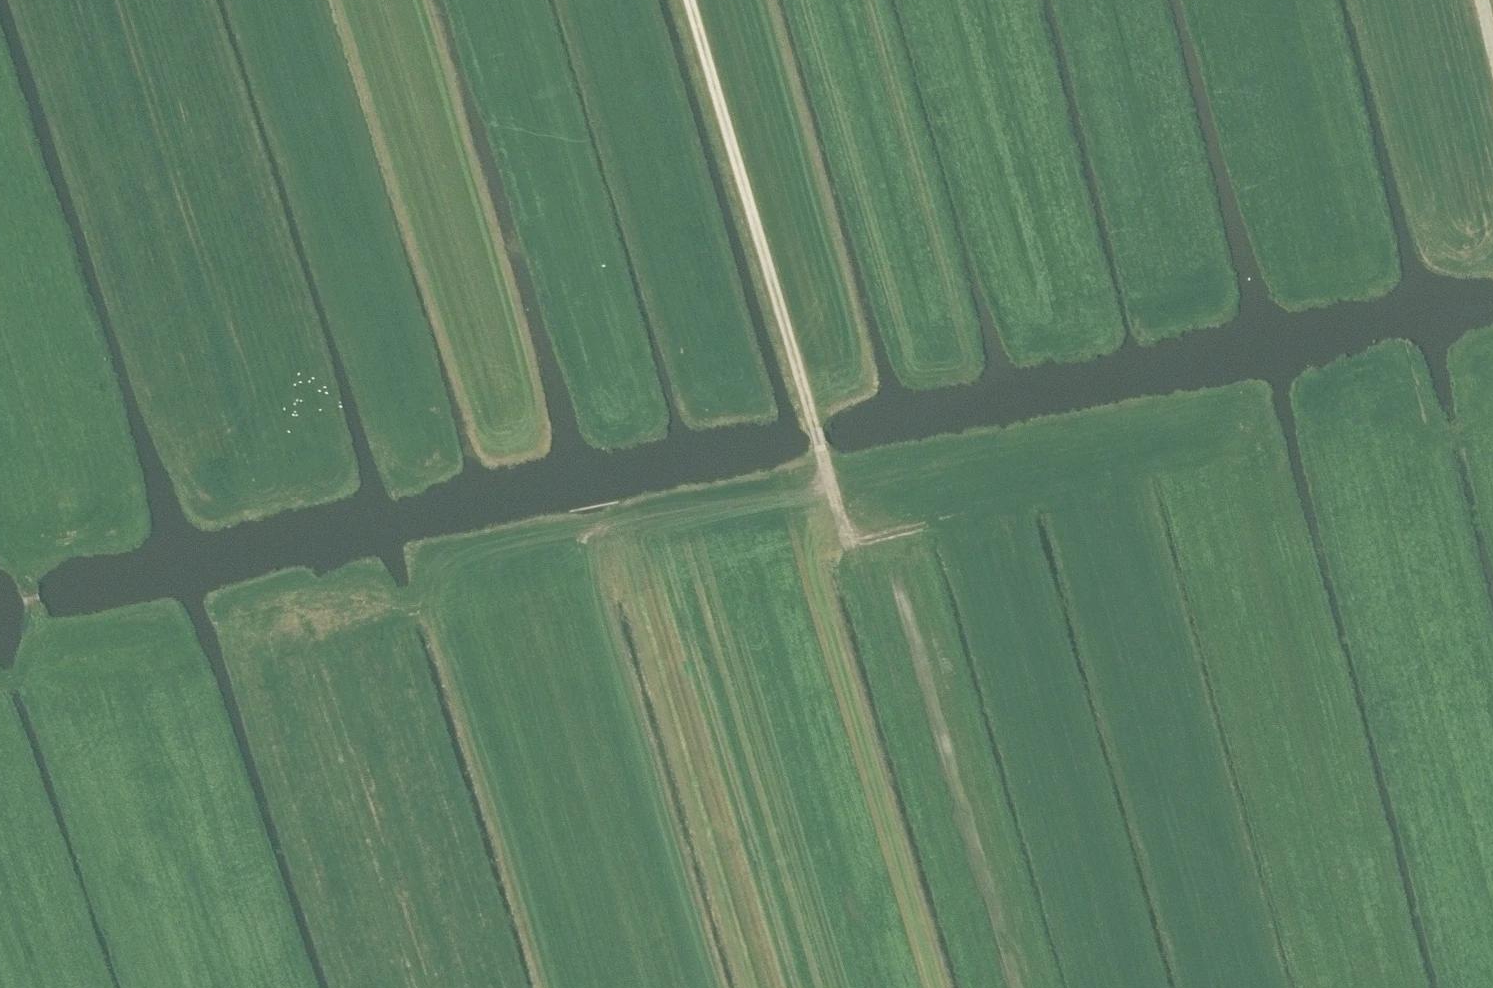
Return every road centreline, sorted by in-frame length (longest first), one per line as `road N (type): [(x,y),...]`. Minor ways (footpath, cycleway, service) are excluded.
road 1 (track): [(849,524),(689,0)]

